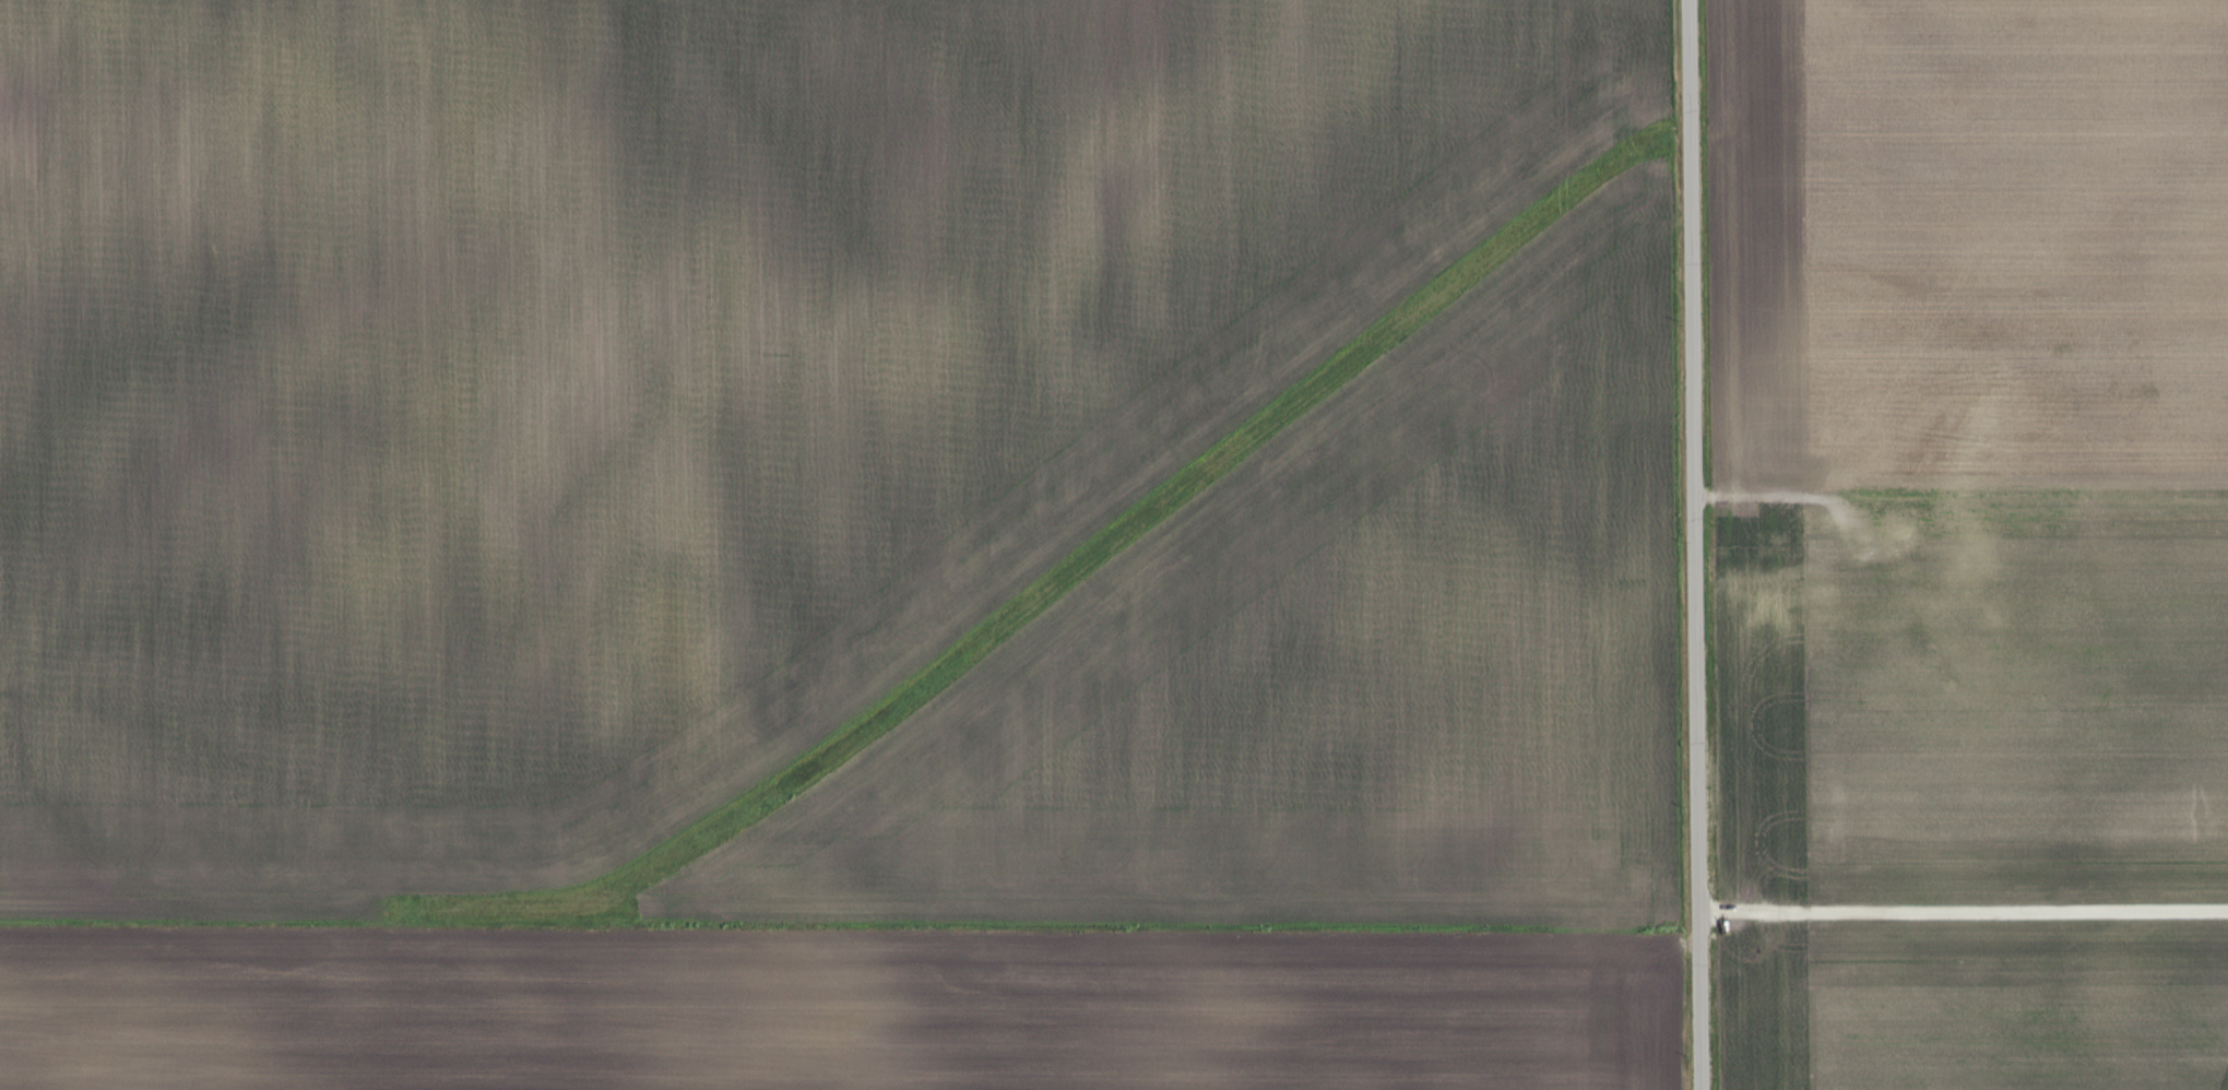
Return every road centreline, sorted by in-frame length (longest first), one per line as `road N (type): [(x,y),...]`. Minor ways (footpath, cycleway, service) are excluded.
road 1 (residential): [(1700,1089),(1689,0)]

